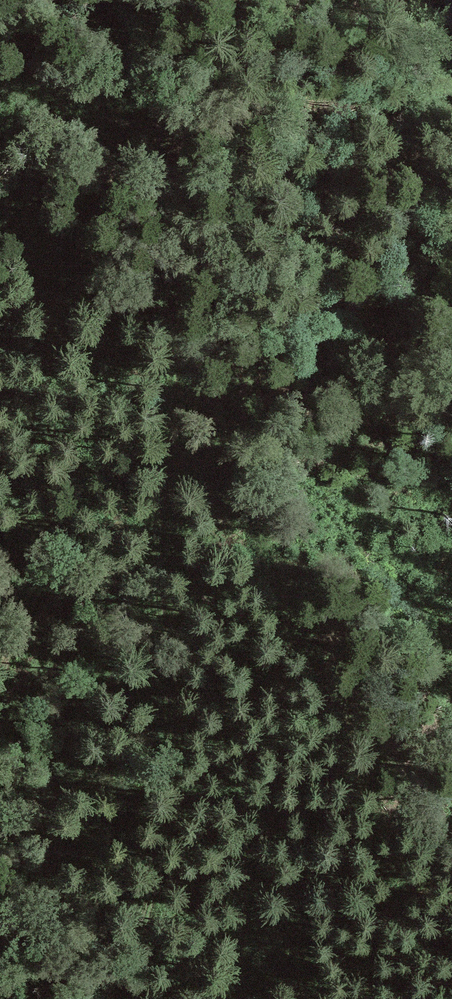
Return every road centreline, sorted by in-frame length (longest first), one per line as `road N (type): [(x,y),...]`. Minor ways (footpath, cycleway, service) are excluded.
road 1 (track): [(115,998),(136,970),(171,839),(171,664),(157,559),(172,460)]
road 2 (track): [(145,97),(172,460)]
road 3 (track): [(172,460),(209,441),(262,451),(339,512),(451,636)]
road 4 (track): [(0,276),(54,111),(145,97)]

